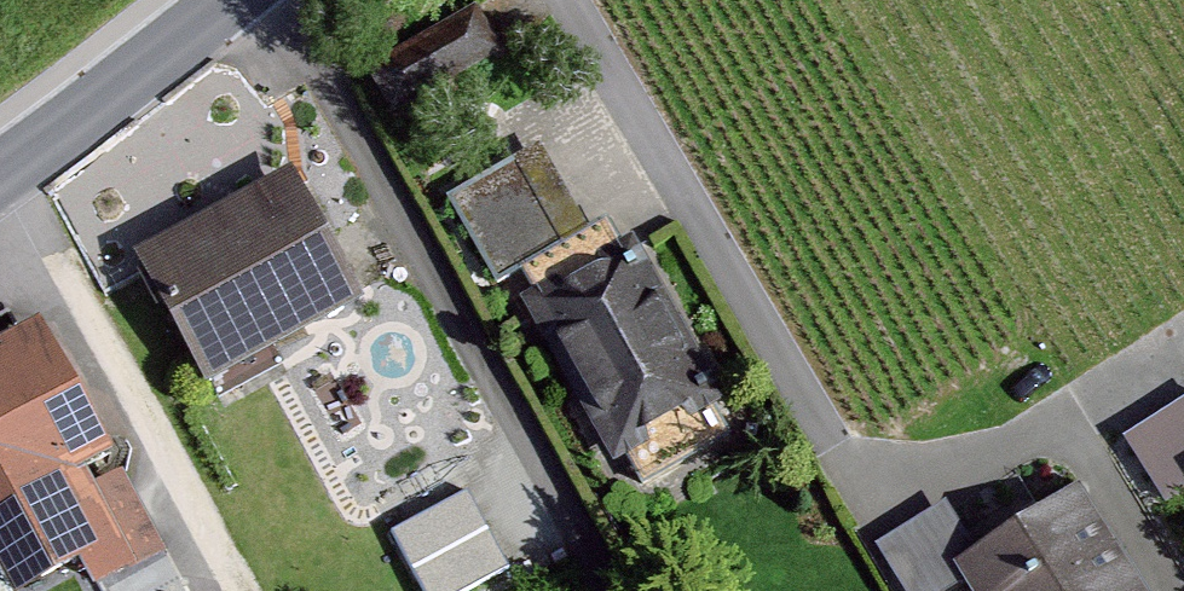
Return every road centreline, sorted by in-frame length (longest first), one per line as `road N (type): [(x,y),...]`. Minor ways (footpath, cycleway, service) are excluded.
road 1 (tertiary): [(0,174),(223,0)]

